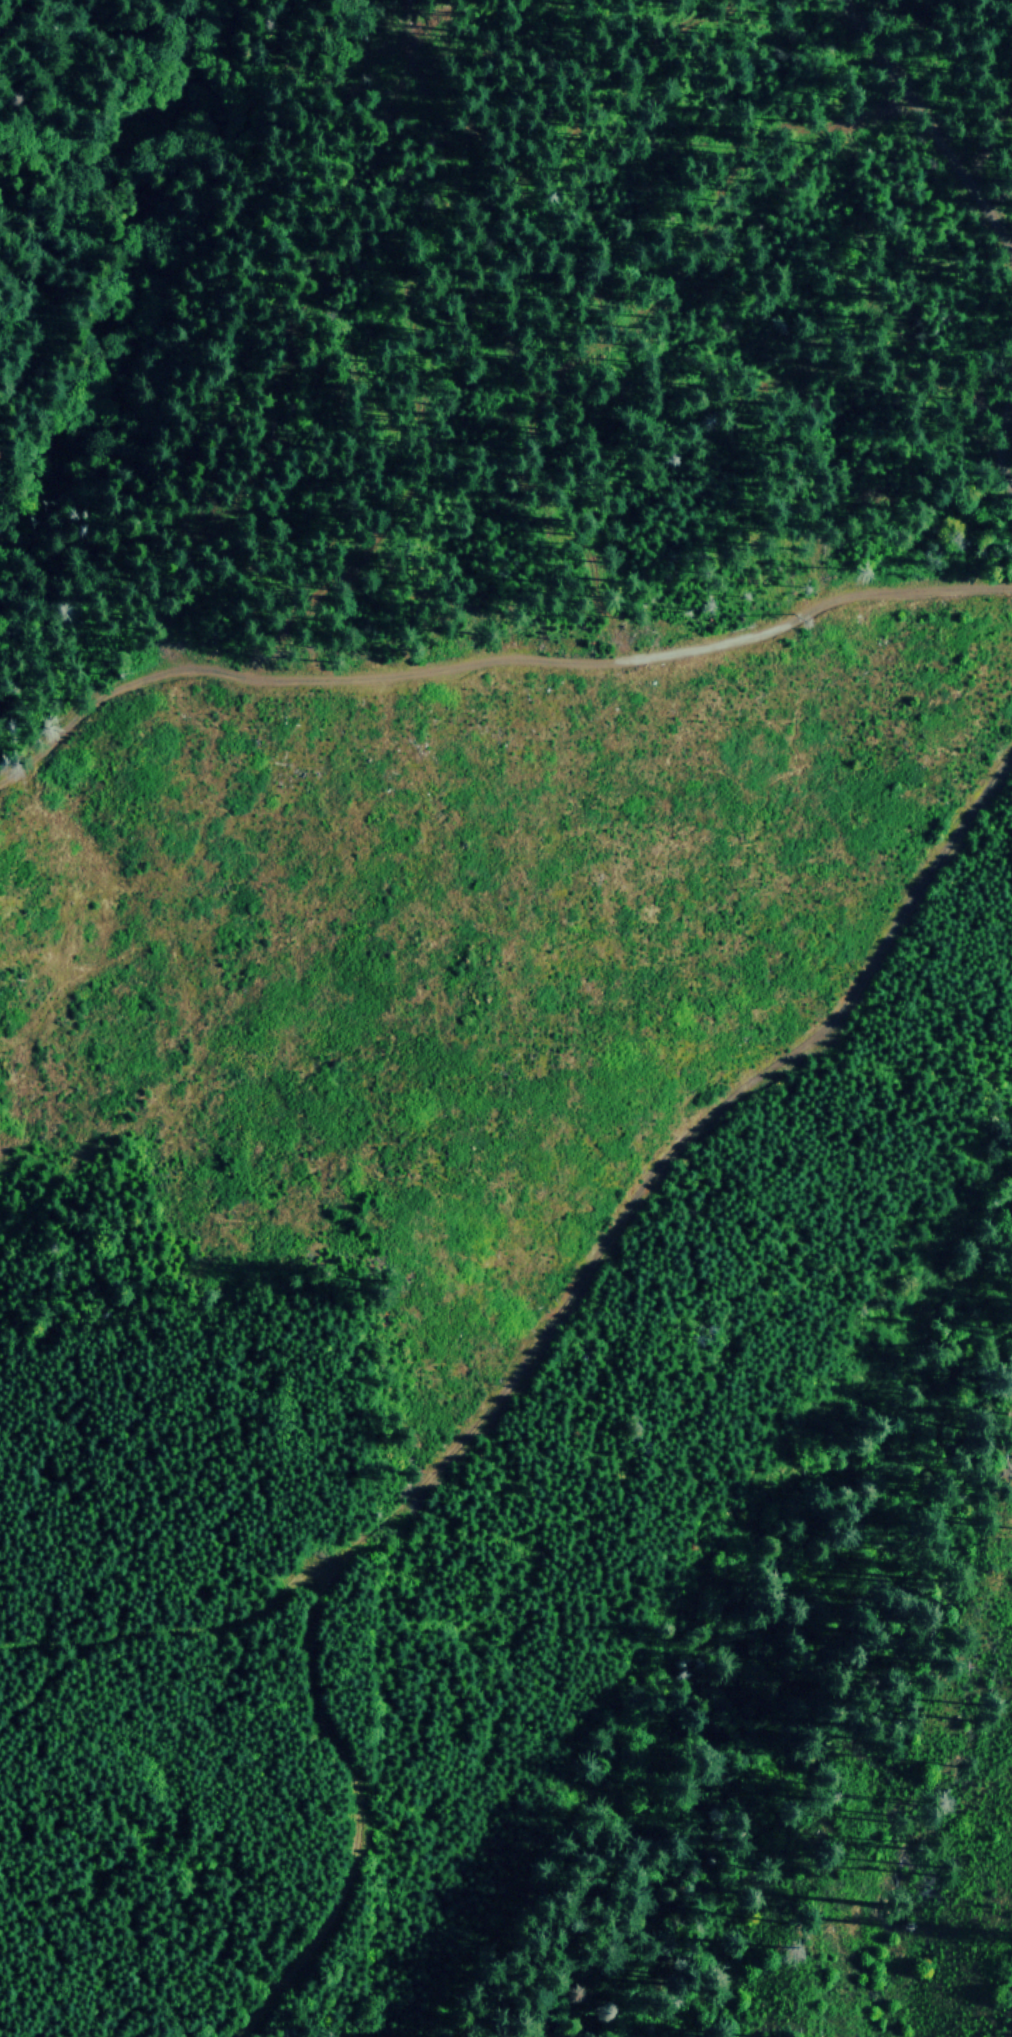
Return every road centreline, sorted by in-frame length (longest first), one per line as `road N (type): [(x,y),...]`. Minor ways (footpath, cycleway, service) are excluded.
road 1 (track): [(1011,750),(811,1037),(684,1142),(558,1312),(524,1376),(404,1505),(332,1568)]
road 2 (track): [(1011,592),(895,597),(678,659),(518,642),(347,671),(145,681),(0,774)]
road 3 (track): [(850,0),(957,156),(1011,266)]

